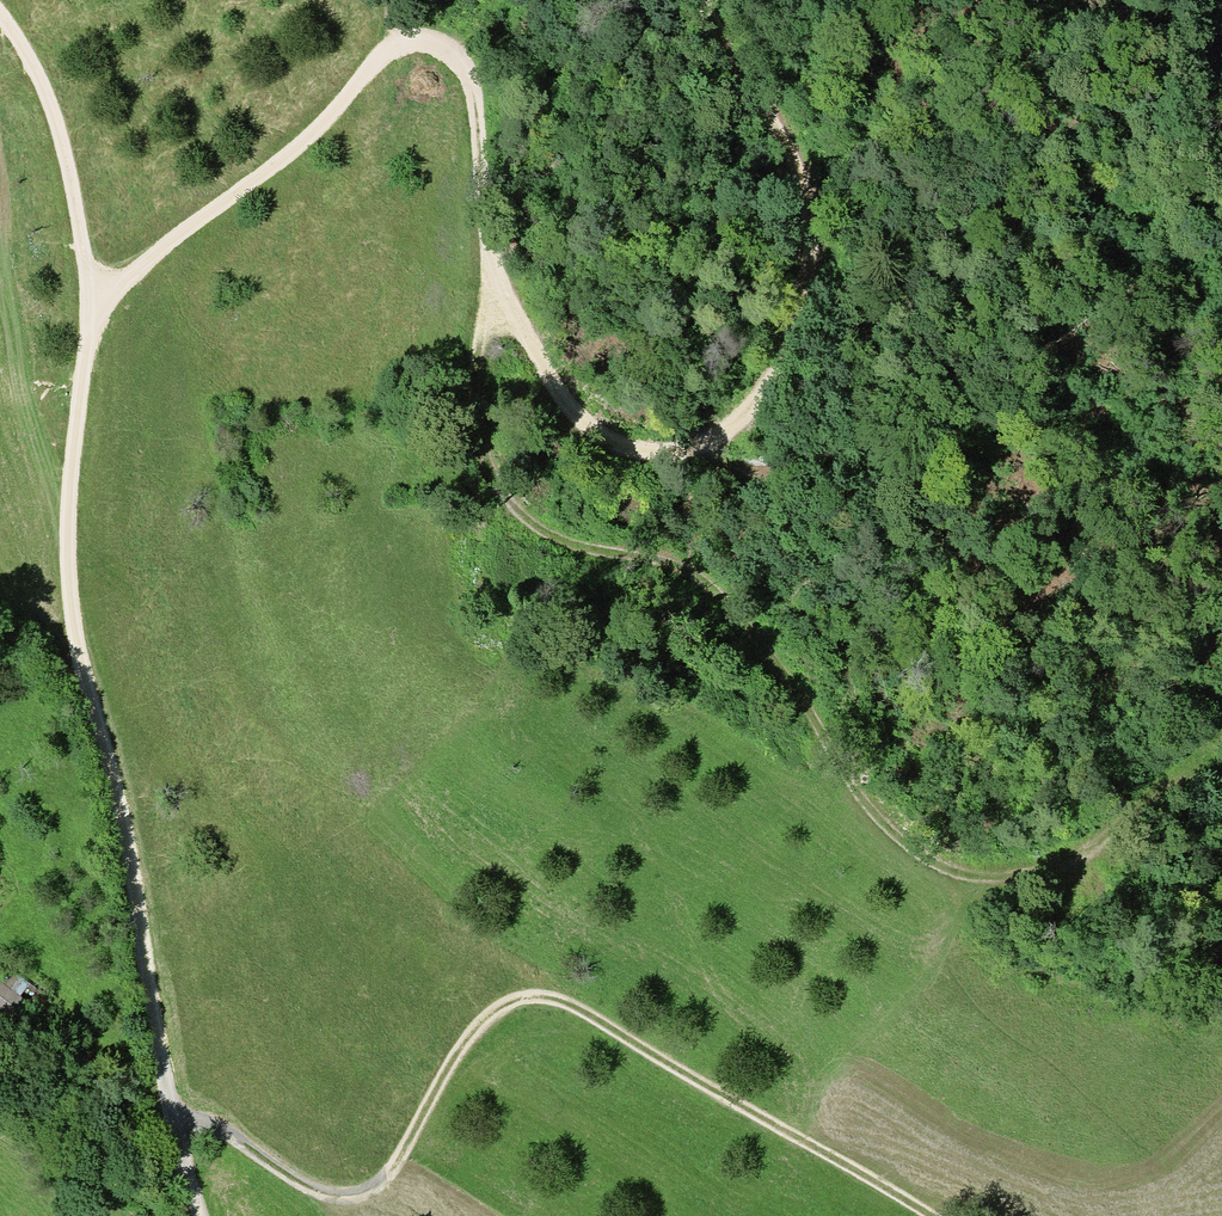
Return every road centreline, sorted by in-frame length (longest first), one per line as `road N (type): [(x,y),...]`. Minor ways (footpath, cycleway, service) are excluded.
road 1 (track): [(707,0),(801,158),(817,237),(811,330),(792,373),(757,407),(689,448),(657,448),(609,431),(568,402),(526,348),(497,281),(469,75),(446,45),(405,44),(371,70),(306,148),(90,303)]
road 2 (track): [(497,281),(484,316),(478,428),(493,483),(526,518),(705,575),(818,715),(864,800),(918,856),(1001,877),(1044,869),(1108,835),(1221,736)]
road 3 (track): [(206,1215),(165,1050),(122,805),(74,617),(70,531),(90,303)]
road 4 (track): [(927,1215),(549,1000),(507,1009),(481,1036),(396,1175)]
road 5 (track): [(90,303),(65,148),(30,57),(0,14)]
road 6 (track): [(182,1134),(226,1136),(305,1188),(337,1197),(361,1198),(396,1175)]

